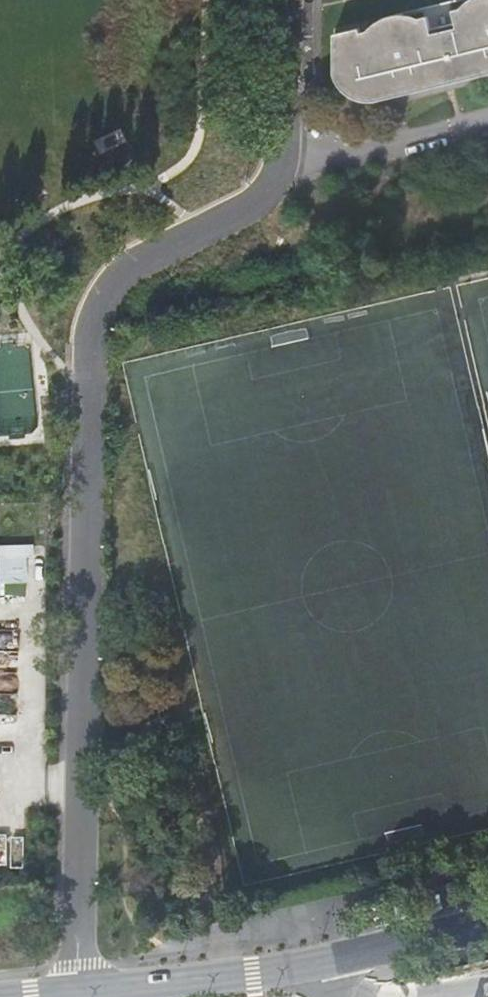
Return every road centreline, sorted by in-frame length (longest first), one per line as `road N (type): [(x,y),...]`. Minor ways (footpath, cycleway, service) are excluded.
road 1 (unclassified): [(277,174),(249,205),(147,260),(93,323),(82,385),(77,990)]
road 2 (unclassified): [(307,963),(77,990)]
road 3 (residential): [(277,174),(487,121)]
road 4 (unclassified): [(487,923),(307,963)]
road 5 (unclassified): [(280,0),(277,174)]

